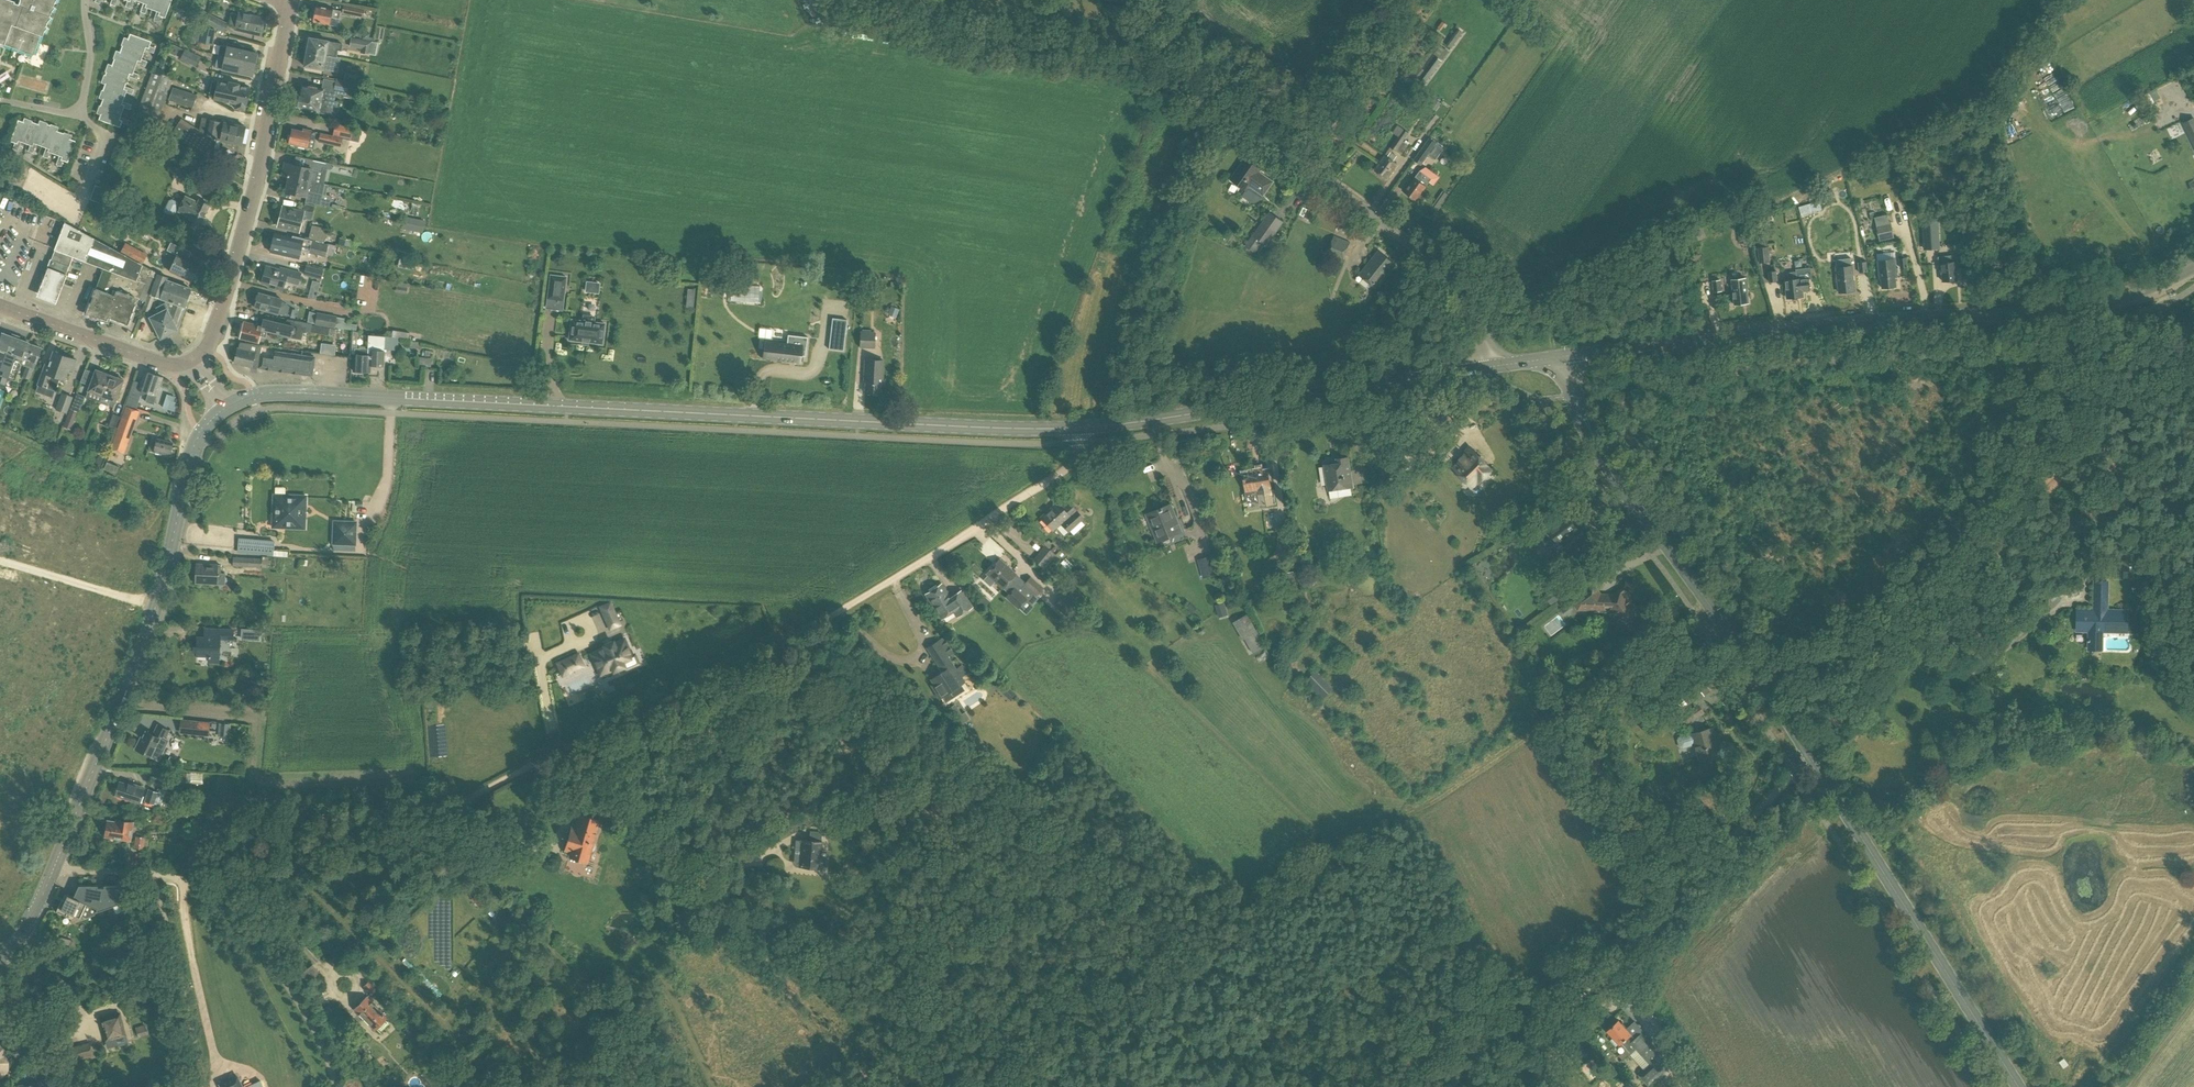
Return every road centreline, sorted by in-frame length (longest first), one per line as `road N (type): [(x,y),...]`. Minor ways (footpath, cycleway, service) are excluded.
road 1 (unclassified): [(56,871),(239,881),(359,848),(774,651),(1038,489),(1067,468),(1079,429)]
road 2 (secondary): [(225,410),(251,397),(293,393),(1024,433),(1079,429)]
road 3 (unclassified): [(1496,366),(1473,307),(1413,247),(1158,70),(1124,56),(938,25),(891,0)]
road 4 (tertiary): [(1563,356),(2070,306)]
road 5 (track): [(1807,756),(2075,377),(2075,344)]
road 6 (secondary): [(56,871),(139,647),(193,452),(225,410)]
road 7 (secondary): [(1807,756),(1598,457),(1563,356)]
road 8 (unclassified): [(1499,1086),(1807,756)]
road 9 (secondary): [(1079,429),(1496,366)]
road 10 (secondary): [(2019,1086),(1807,756)]
road 11 (unclassified): [(192,360),(212,336),(237,254),(290,4)]
road 12 (tertiary): [(192,360),(158,363),(0,306)]
road 13 (residential): [(54,1086),(28,923)]
road 14 (tertiary): [(2070,306),(2135,291),(2193,265)]

